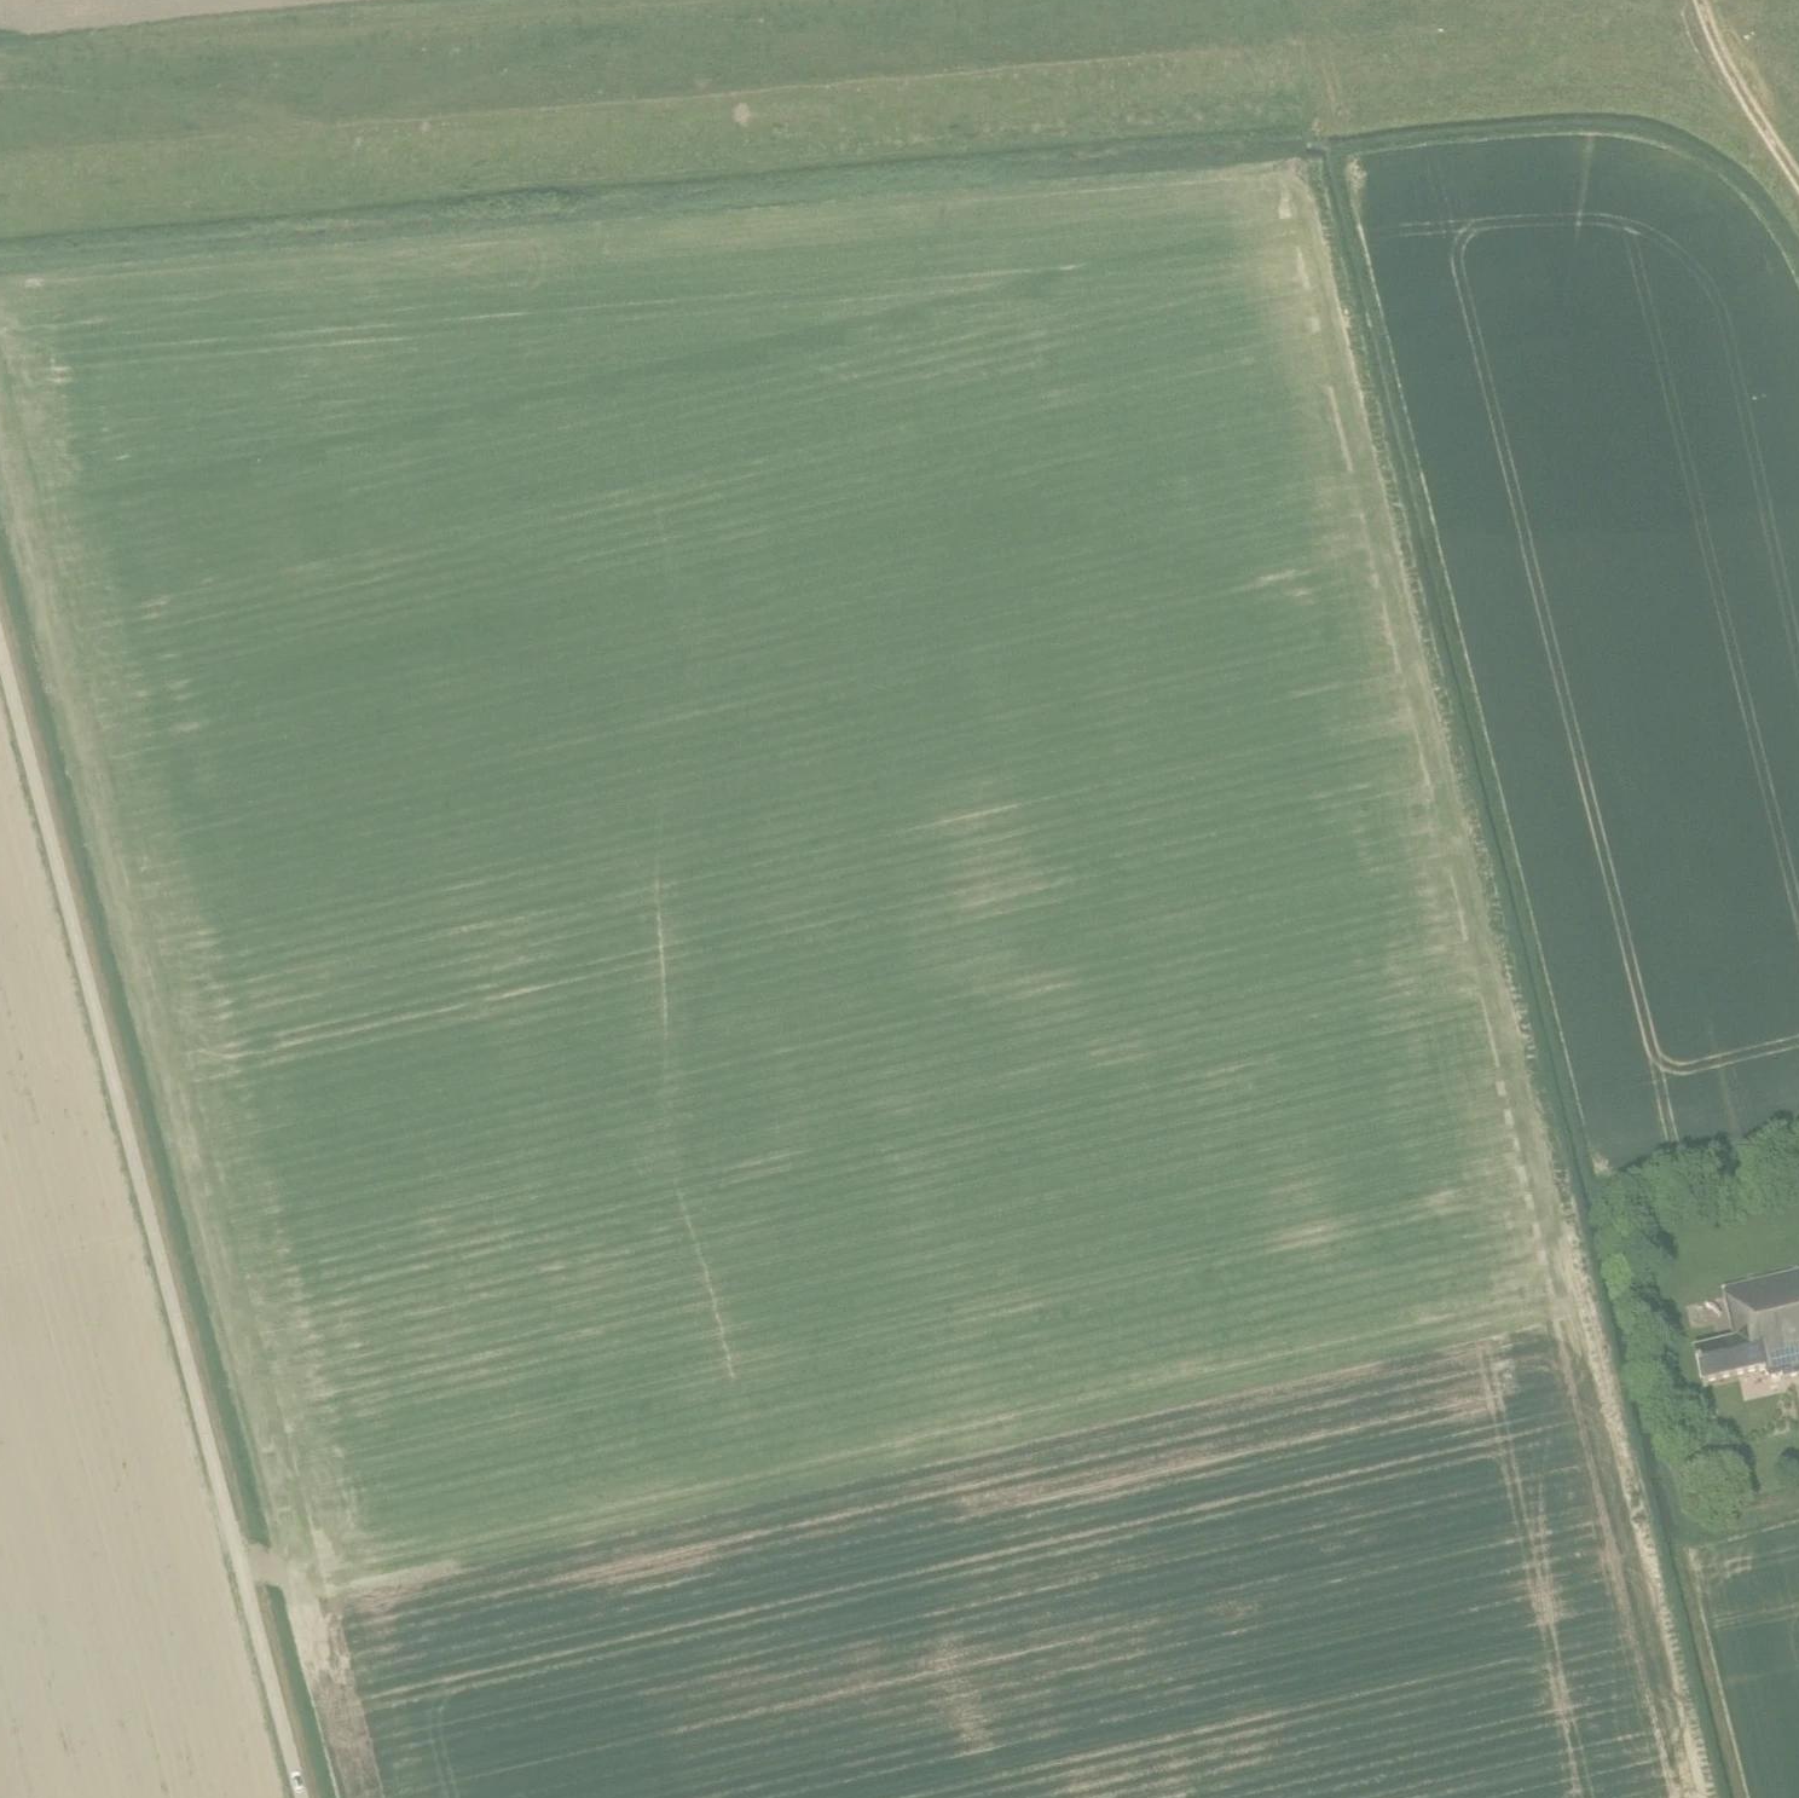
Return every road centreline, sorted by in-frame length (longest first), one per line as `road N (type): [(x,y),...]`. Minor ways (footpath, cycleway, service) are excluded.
road 1 (track): [(310,1797),(0,619)]

